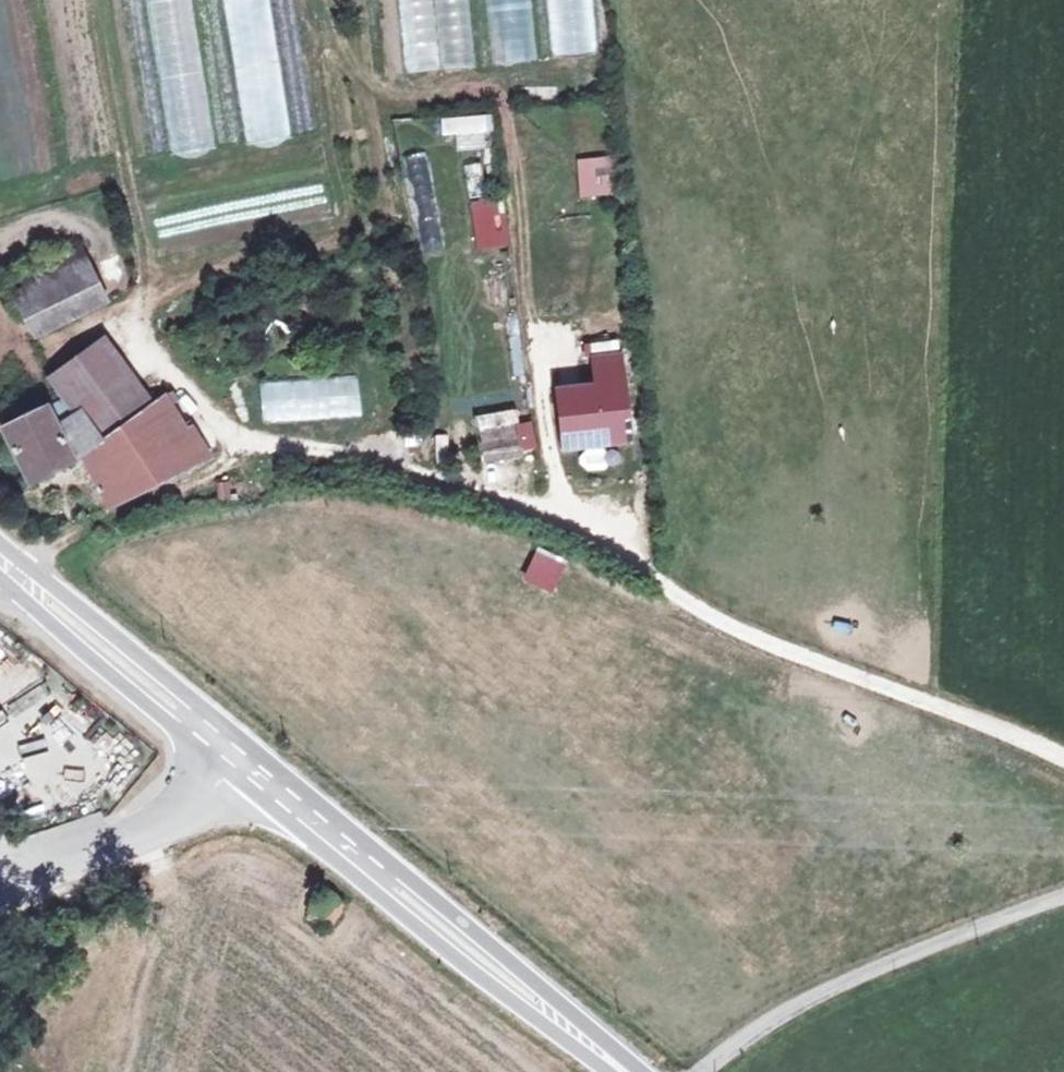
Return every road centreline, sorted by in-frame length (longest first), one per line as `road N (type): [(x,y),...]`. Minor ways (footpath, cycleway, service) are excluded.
road 1 (unclassified): [(238,437),(560,519),(604,537),(702,609),(779,648),(1063,763)]
road 2 (secondary): [(272,780),(648,1071)]
road 3 (unclassified): [(699,1071),(748,1035),(1063,900)]
road 4 (secondary): [(0,559),(272,780)]
road 5 (unclassified): [(272,780),(0,886)]

